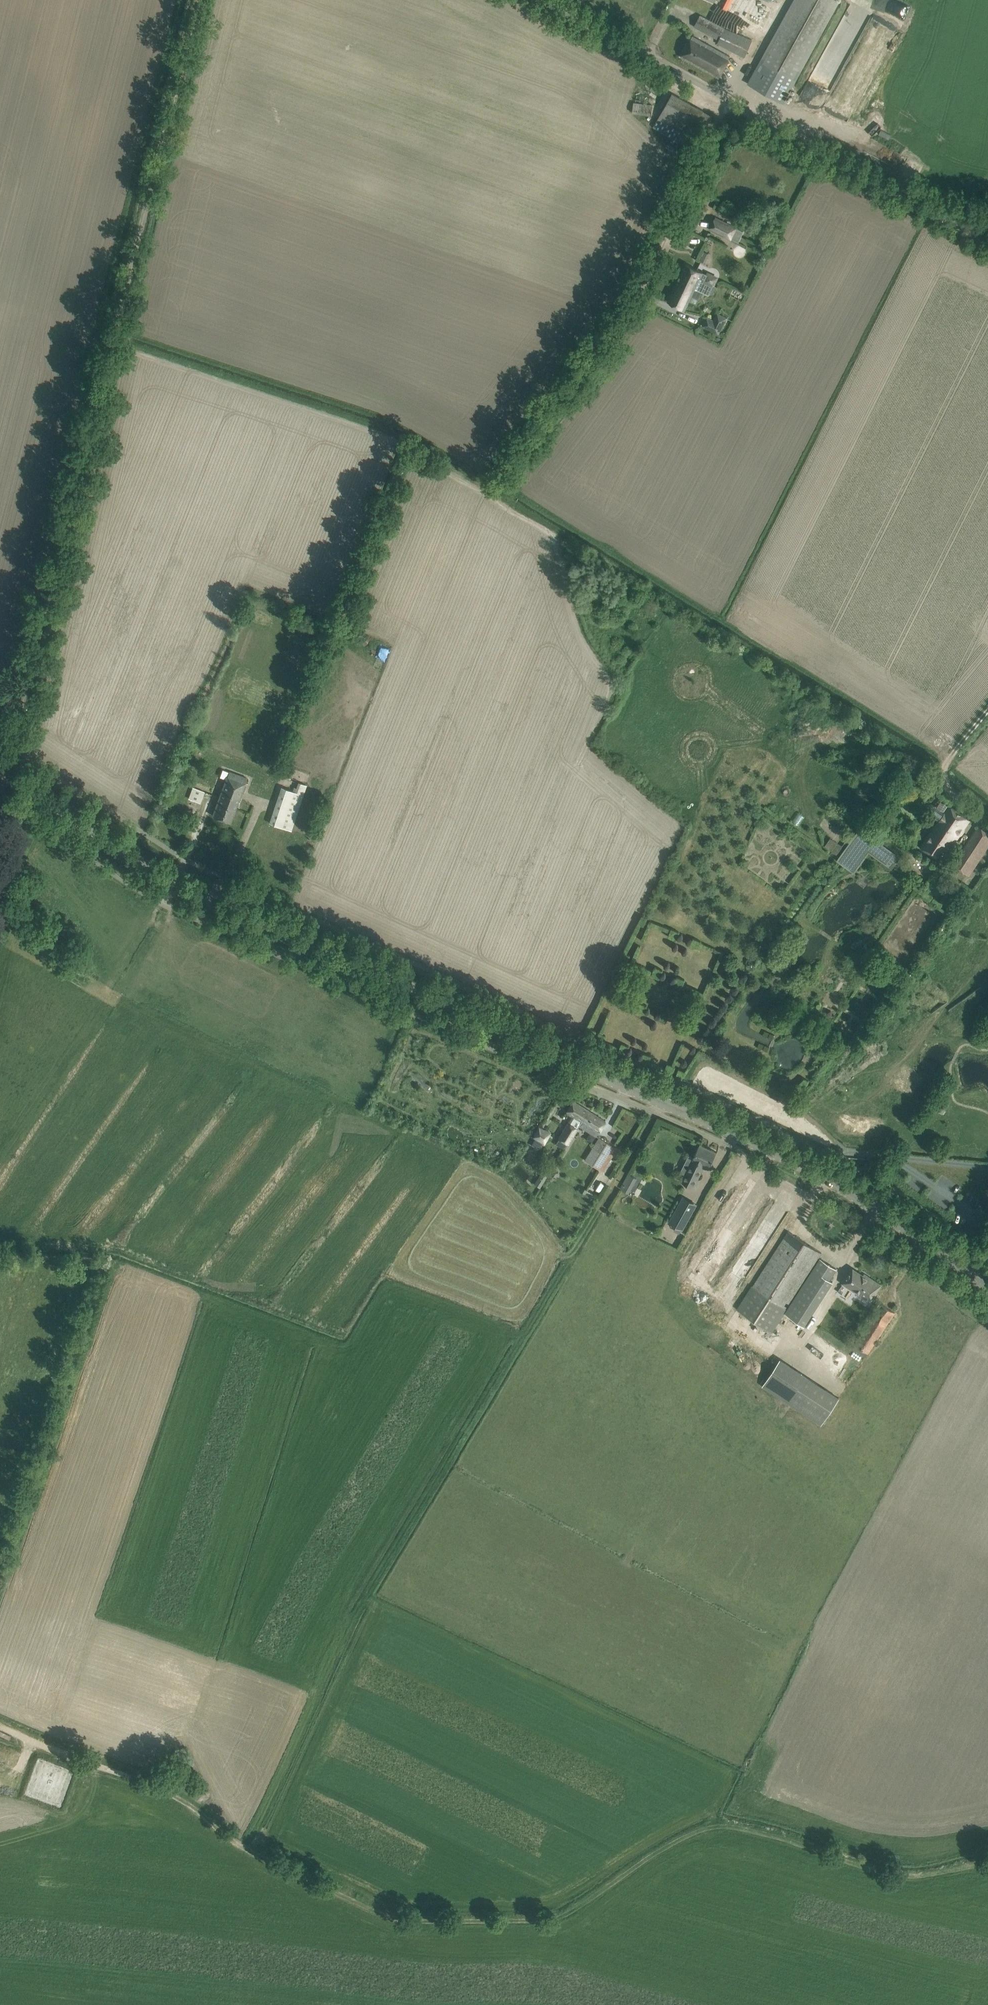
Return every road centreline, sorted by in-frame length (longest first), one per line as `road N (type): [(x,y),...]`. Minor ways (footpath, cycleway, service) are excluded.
road 1 (secondary): [(987,1286),(790,1161),(245,920),(0,773)]
road 2 (track): [(987,1860),(872,1872),(769,1833),(730,1827),(698,1833),(559,1919),(398,1920),(240,1844),(185,1804),(0,1731)]
road 3 (track): [(191,0),(6,747)]
road 4 (unclassified): [(987,248),(537,0)]
road 5 (track): [(730,105),(629,307),(494,493)]

